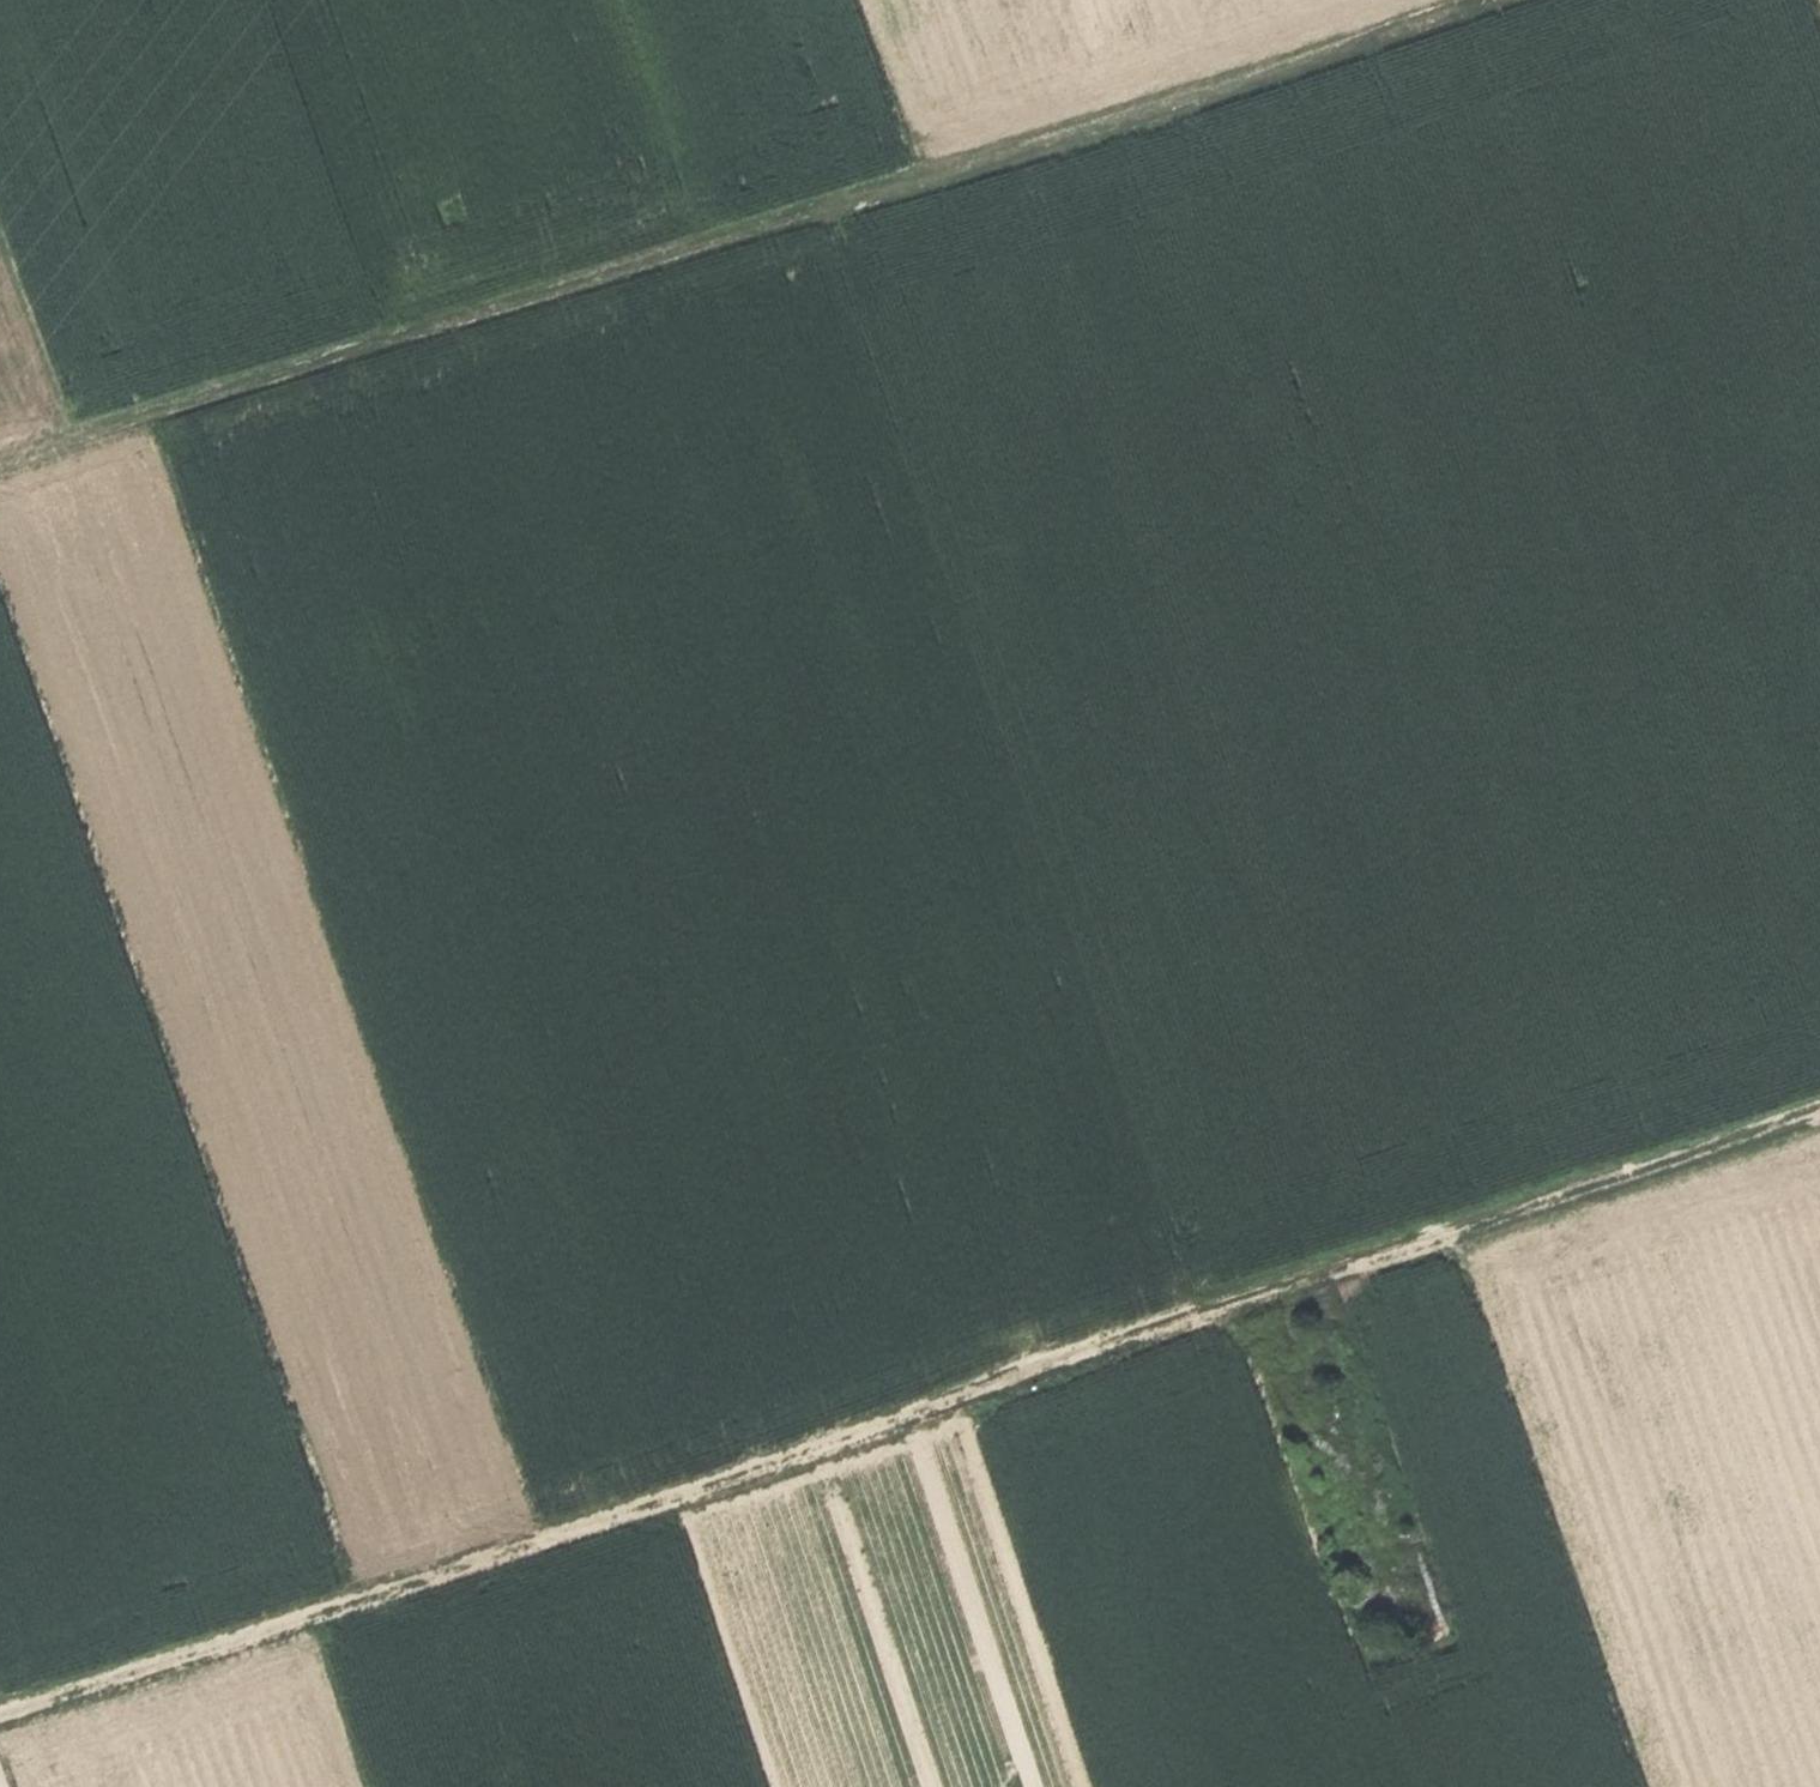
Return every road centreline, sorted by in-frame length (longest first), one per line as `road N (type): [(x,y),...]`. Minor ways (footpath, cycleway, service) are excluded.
road 1 (track): [(0,1722),(1819,1118)]
road 2 (track): [(0,466),(1497,0)]

